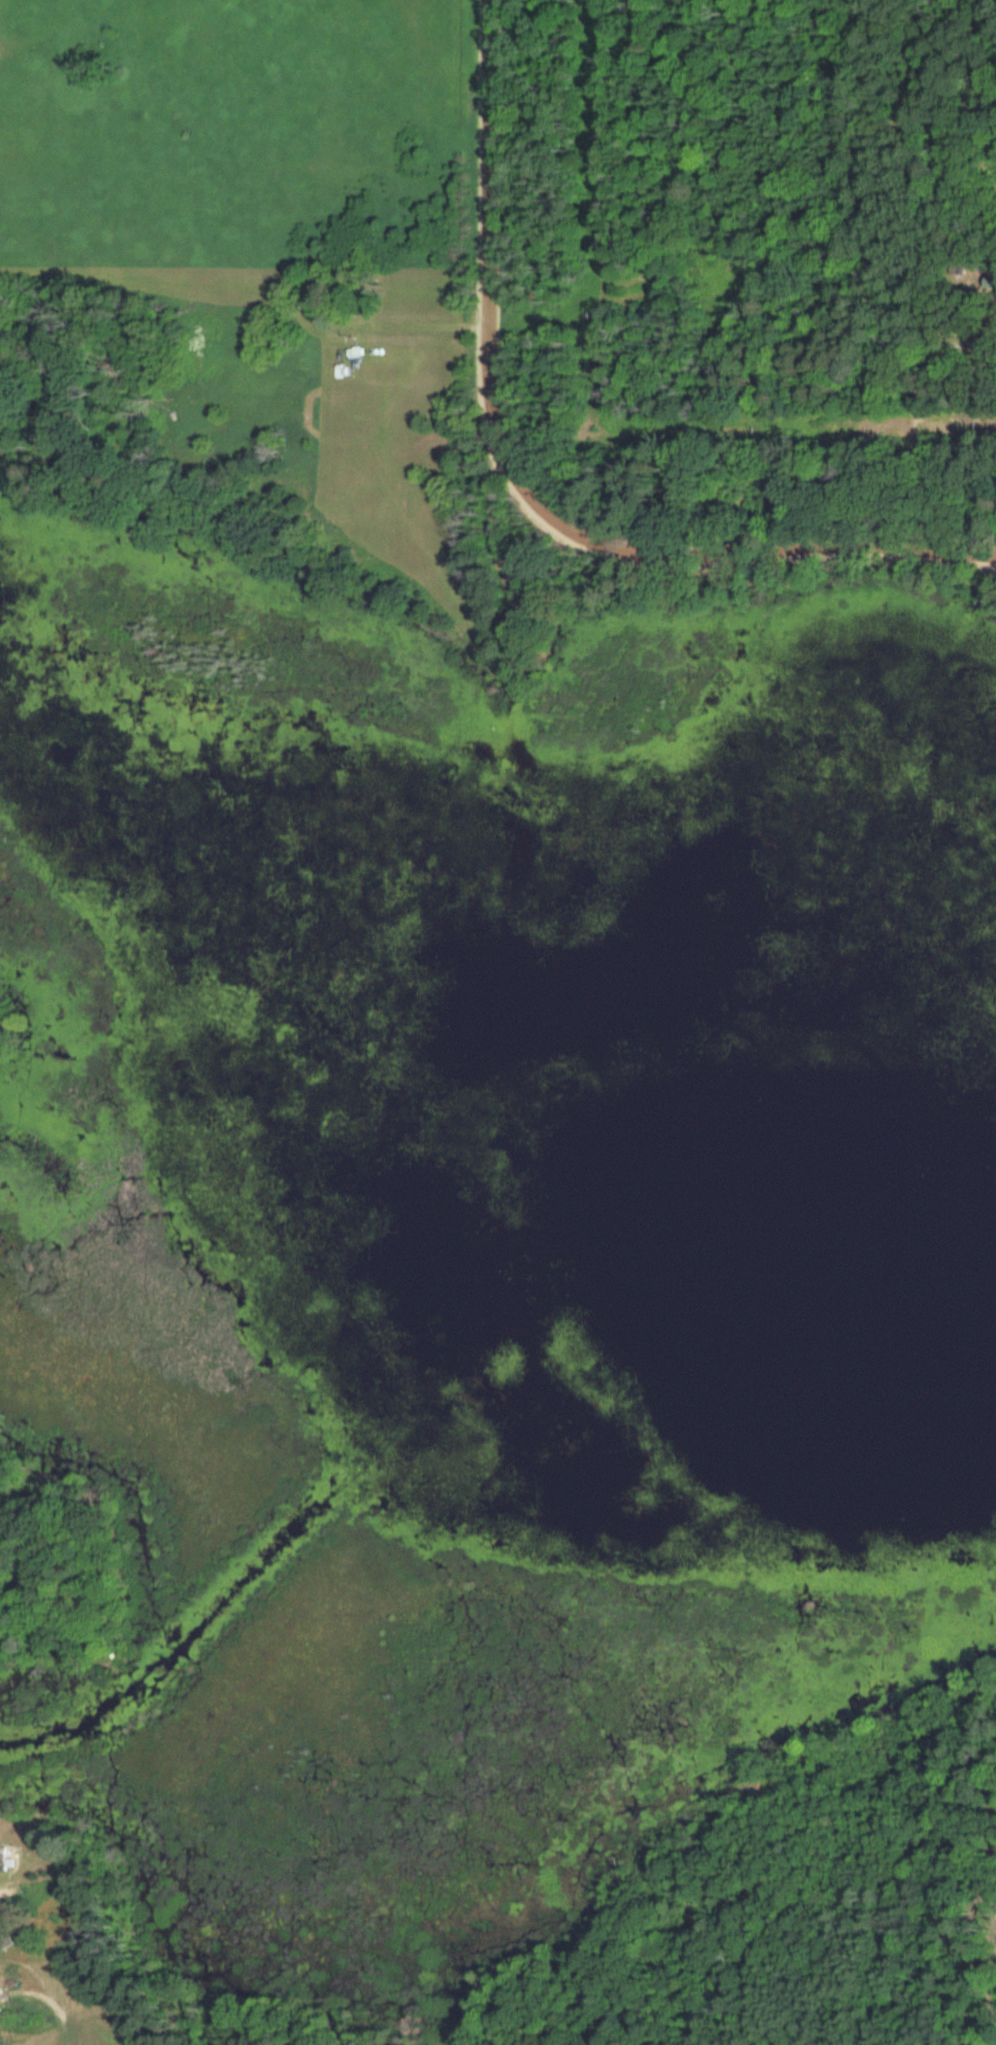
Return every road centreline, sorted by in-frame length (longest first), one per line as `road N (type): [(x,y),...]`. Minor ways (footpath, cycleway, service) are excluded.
road 1 (residential): [(995,551),(912,545),(637,554),(586,540),(548,516),(491,410),(487,0)]

